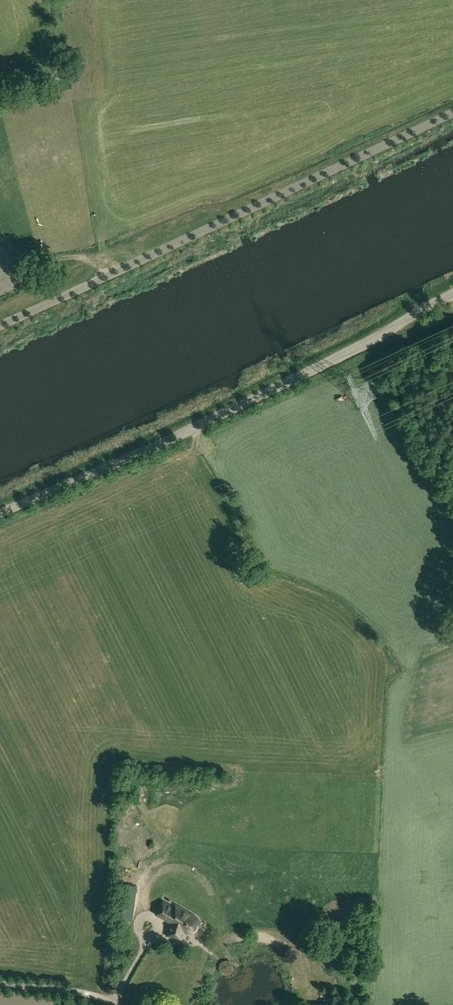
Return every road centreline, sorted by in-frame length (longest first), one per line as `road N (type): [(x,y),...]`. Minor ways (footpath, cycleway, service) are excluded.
road 1 (unclassified): [(452,299),(219,420),(0,514)]
road 2 (unclassified): [(0,326),(452,115)]
road 3 (unclassified): [(117,1004),(86,993),(0,984)]
road 4 (track): [(0,242),(43,261),(95,261),(108,276)]

